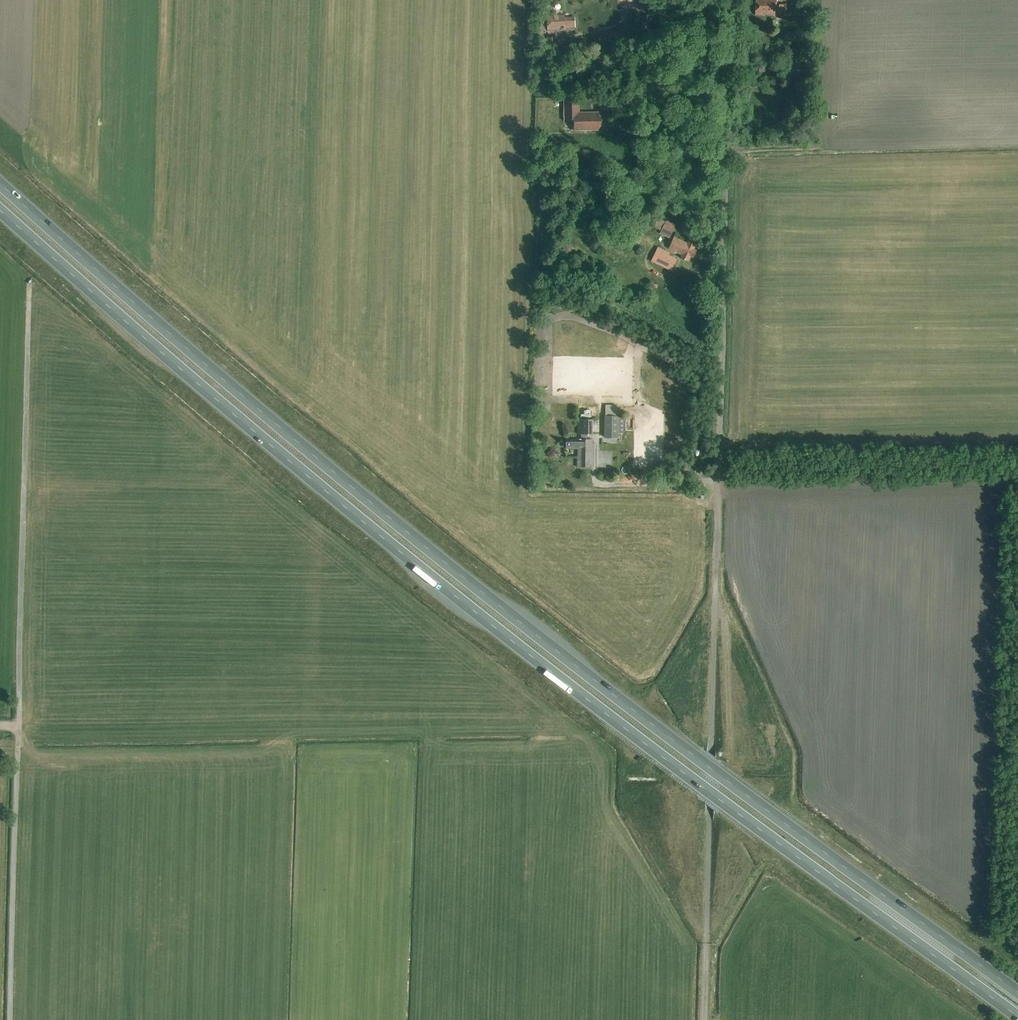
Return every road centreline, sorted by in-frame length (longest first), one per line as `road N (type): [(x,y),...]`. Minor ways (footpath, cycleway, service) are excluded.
road 1 (trunk): [(1017,993),(519,622),(0,184)]
road 2 (trunk): [(0,211),(505,637),(1017,1017)]
road 3 (track): [(727,0),(713,654)]
road 4 (track): [(715,605),(726,644),(729,757)]

